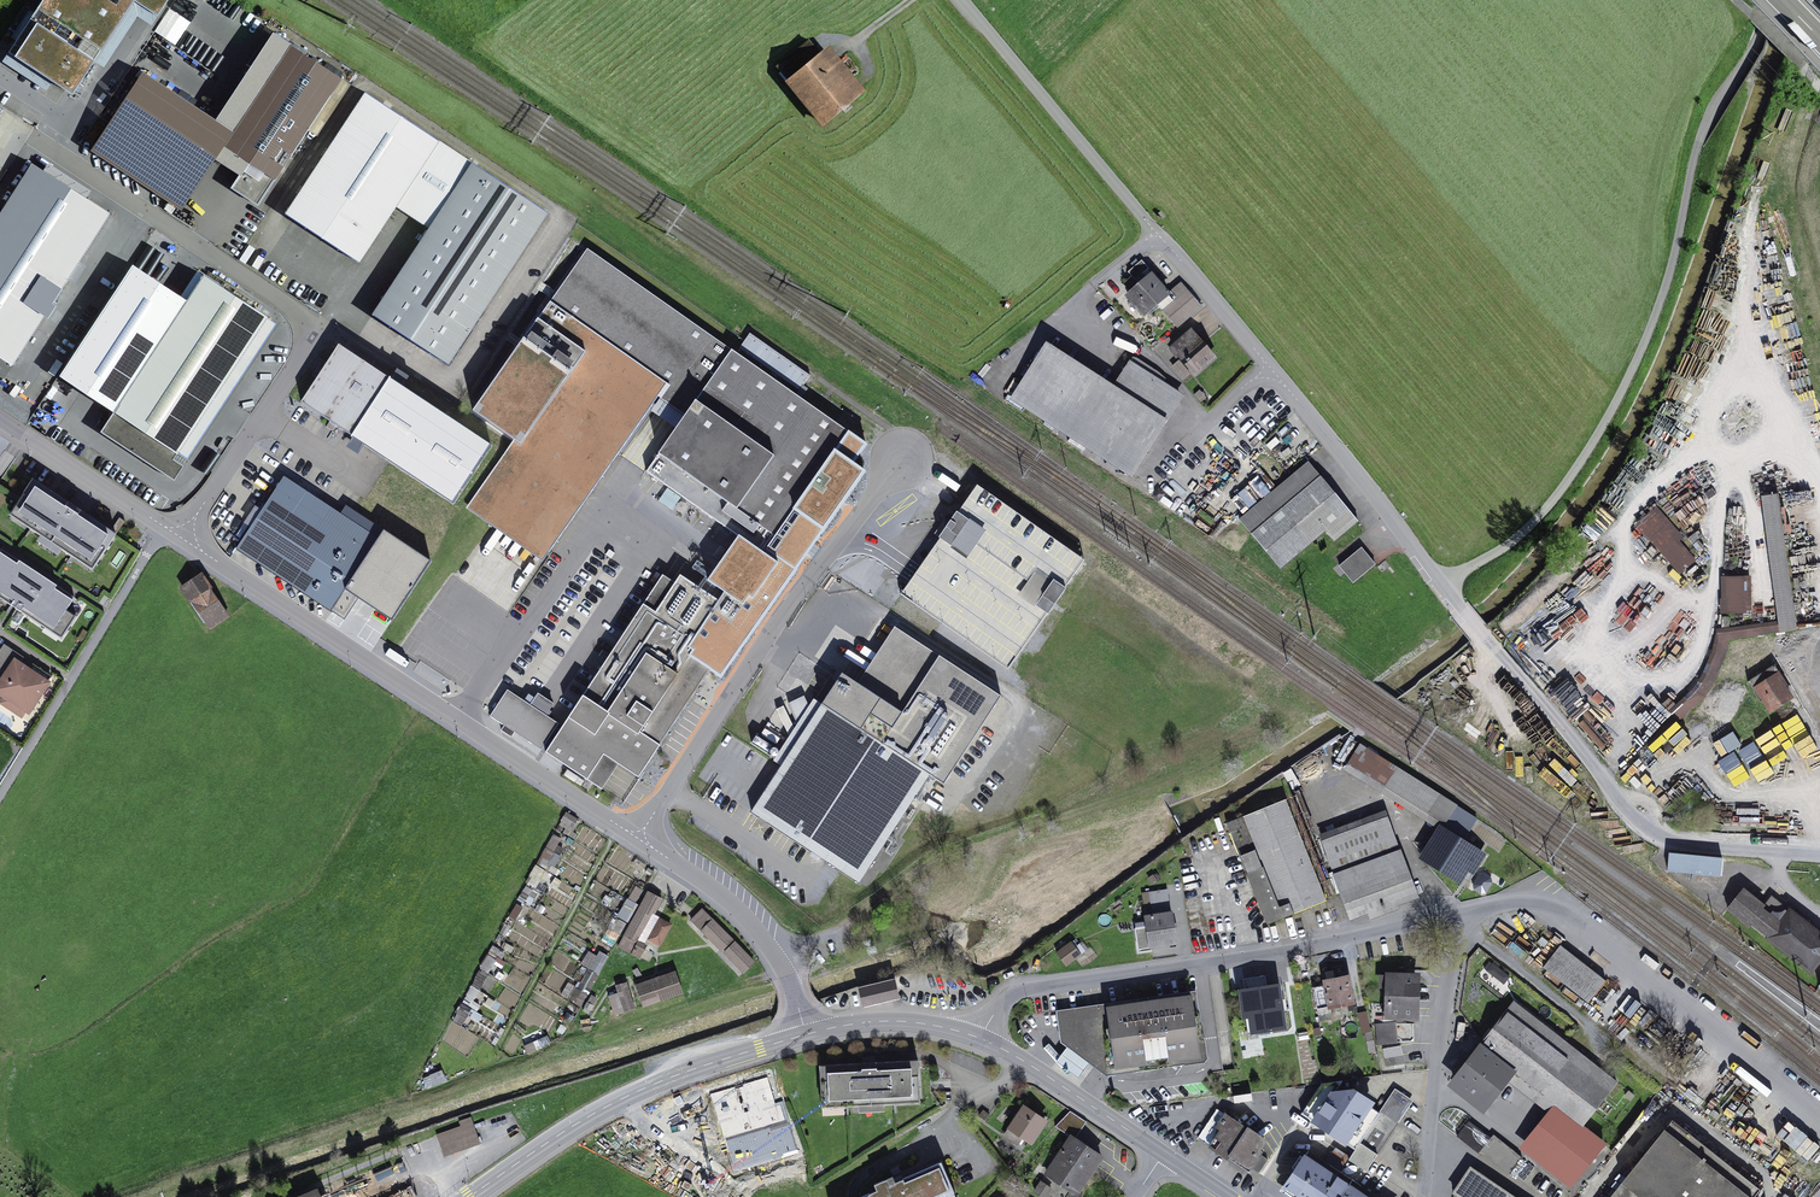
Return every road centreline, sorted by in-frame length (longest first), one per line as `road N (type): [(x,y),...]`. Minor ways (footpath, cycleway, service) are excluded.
road 1 (unclassified): [(963,0),(1638,821),(1674,842),(1819,856)]
road 2 (residential): [(29,135),(319,324),(183,538)]
road 3 (residential): [(183,538),(638,839)]
road 4 (residential): [(1456,915),(1282,954),(1019,991),(1001,1002),(980,1038)]
road 5 (residential): [(903,458),(788,608),(638,839)]
road 6 (residential): [(1819,1122),(1569,915),(1517,903),(1456,915)]
road 7 (primary): [(806,1035),(632,1094),(469,1196)]
road 8 (residential): [(0,796),(163,525)]
road 9 (residential): [(1423,1196),(1456,915)]
road 10 (residential): [(638,839),(721,894),(759,932),(787,976),(806,1035)]
road 11 (primary): [(1163,1154),(980,1038)]
road 12 (track): [(1817,708),(1638,821)]
road 13 (residential): [(0,418),(163,525)]
road 14 (primary): [(980,1038),(895,1022),(806,1035)]
road 15 (track): [(983,845),(1141,793)]
road 16 (track): [(631,1021),(784,971)]
road 17 (track): [(983,845),(939,857),(847,923)]

